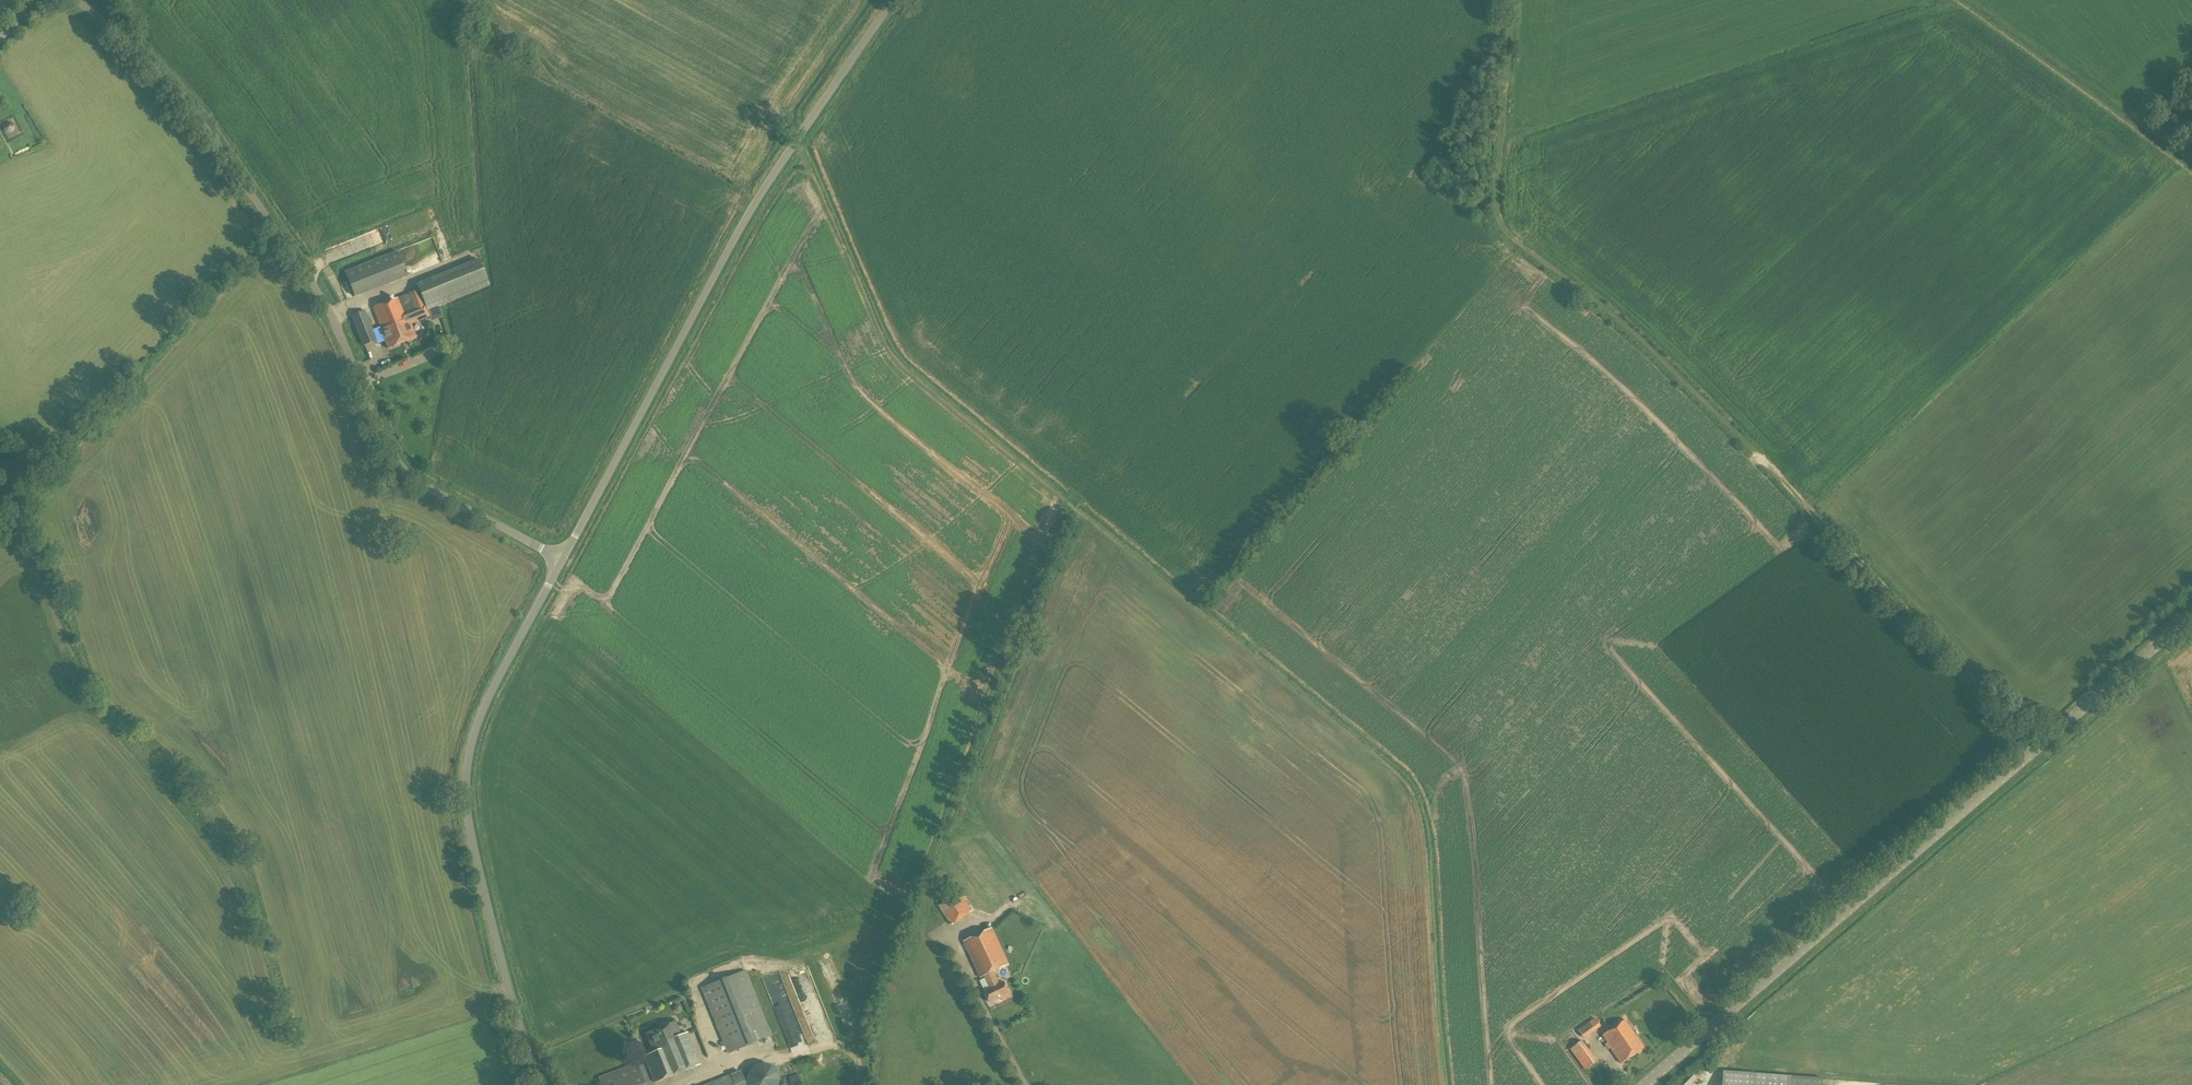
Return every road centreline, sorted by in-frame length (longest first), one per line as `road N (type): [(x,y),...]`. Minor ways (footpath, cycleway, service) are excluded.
road 1 (track): [(1514,0),(1502,205),(1510,230),(1660,353),(2035,747)]
road 2 (unclassified): [(561,560),(398,464),(311,281),(209,133),(133,47),(74,0)]
road 3 (tertiary): [(1642,1084),(2191,613)]
road 4 (unclassified): [(561,560),(760,196),(895,0)]
road 5 (unclassified): [(542,1084),(519,1028),(468,825),(465,782),(483,707),(561,560)]

